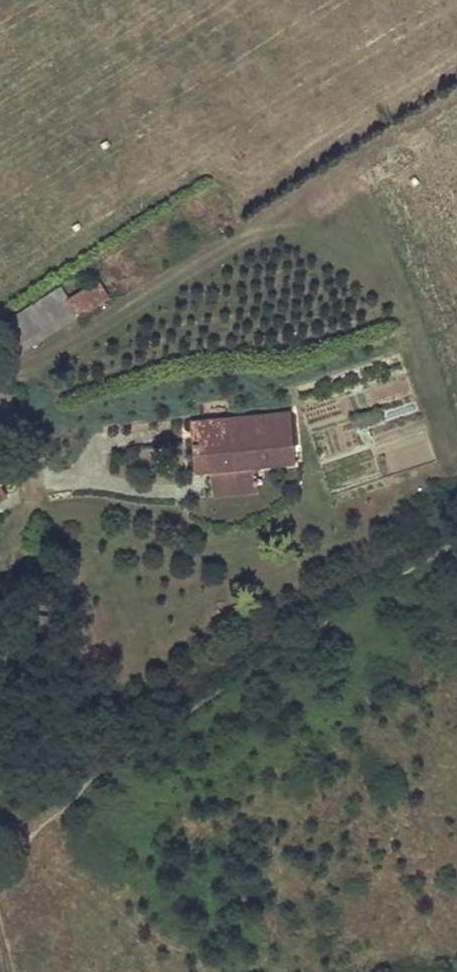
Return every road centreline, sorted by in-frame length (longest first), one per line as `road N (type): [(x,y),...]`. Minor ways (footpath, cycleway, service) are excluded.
road 1 (track): [(456,541),(144,739),(50,814),(0,874)]

